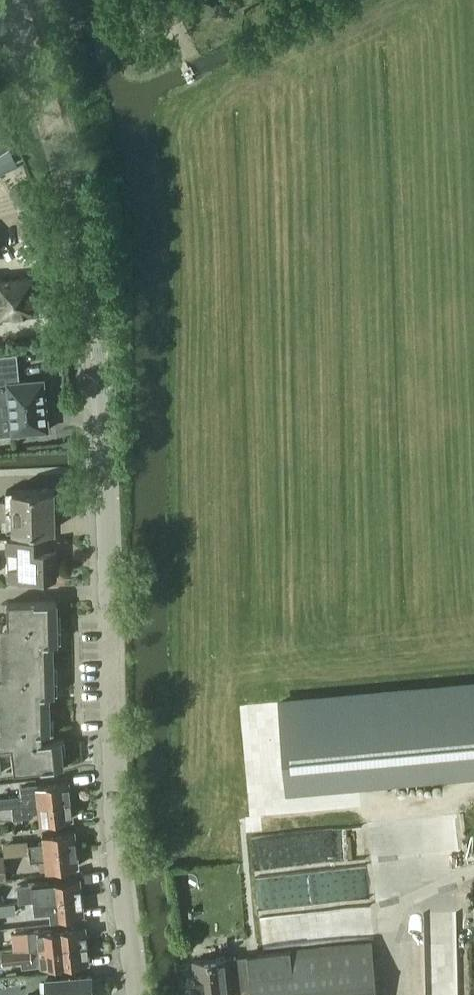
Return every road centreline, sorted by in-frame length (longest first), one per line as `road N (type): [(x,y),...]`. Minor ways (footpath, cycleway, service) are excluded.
road 1 (tertiary): [(139,994),(122,869),(101,358),(87,232),(63,133),(13,1)]
road 2 (track): [(393,994),(388,907),(473,866)]

